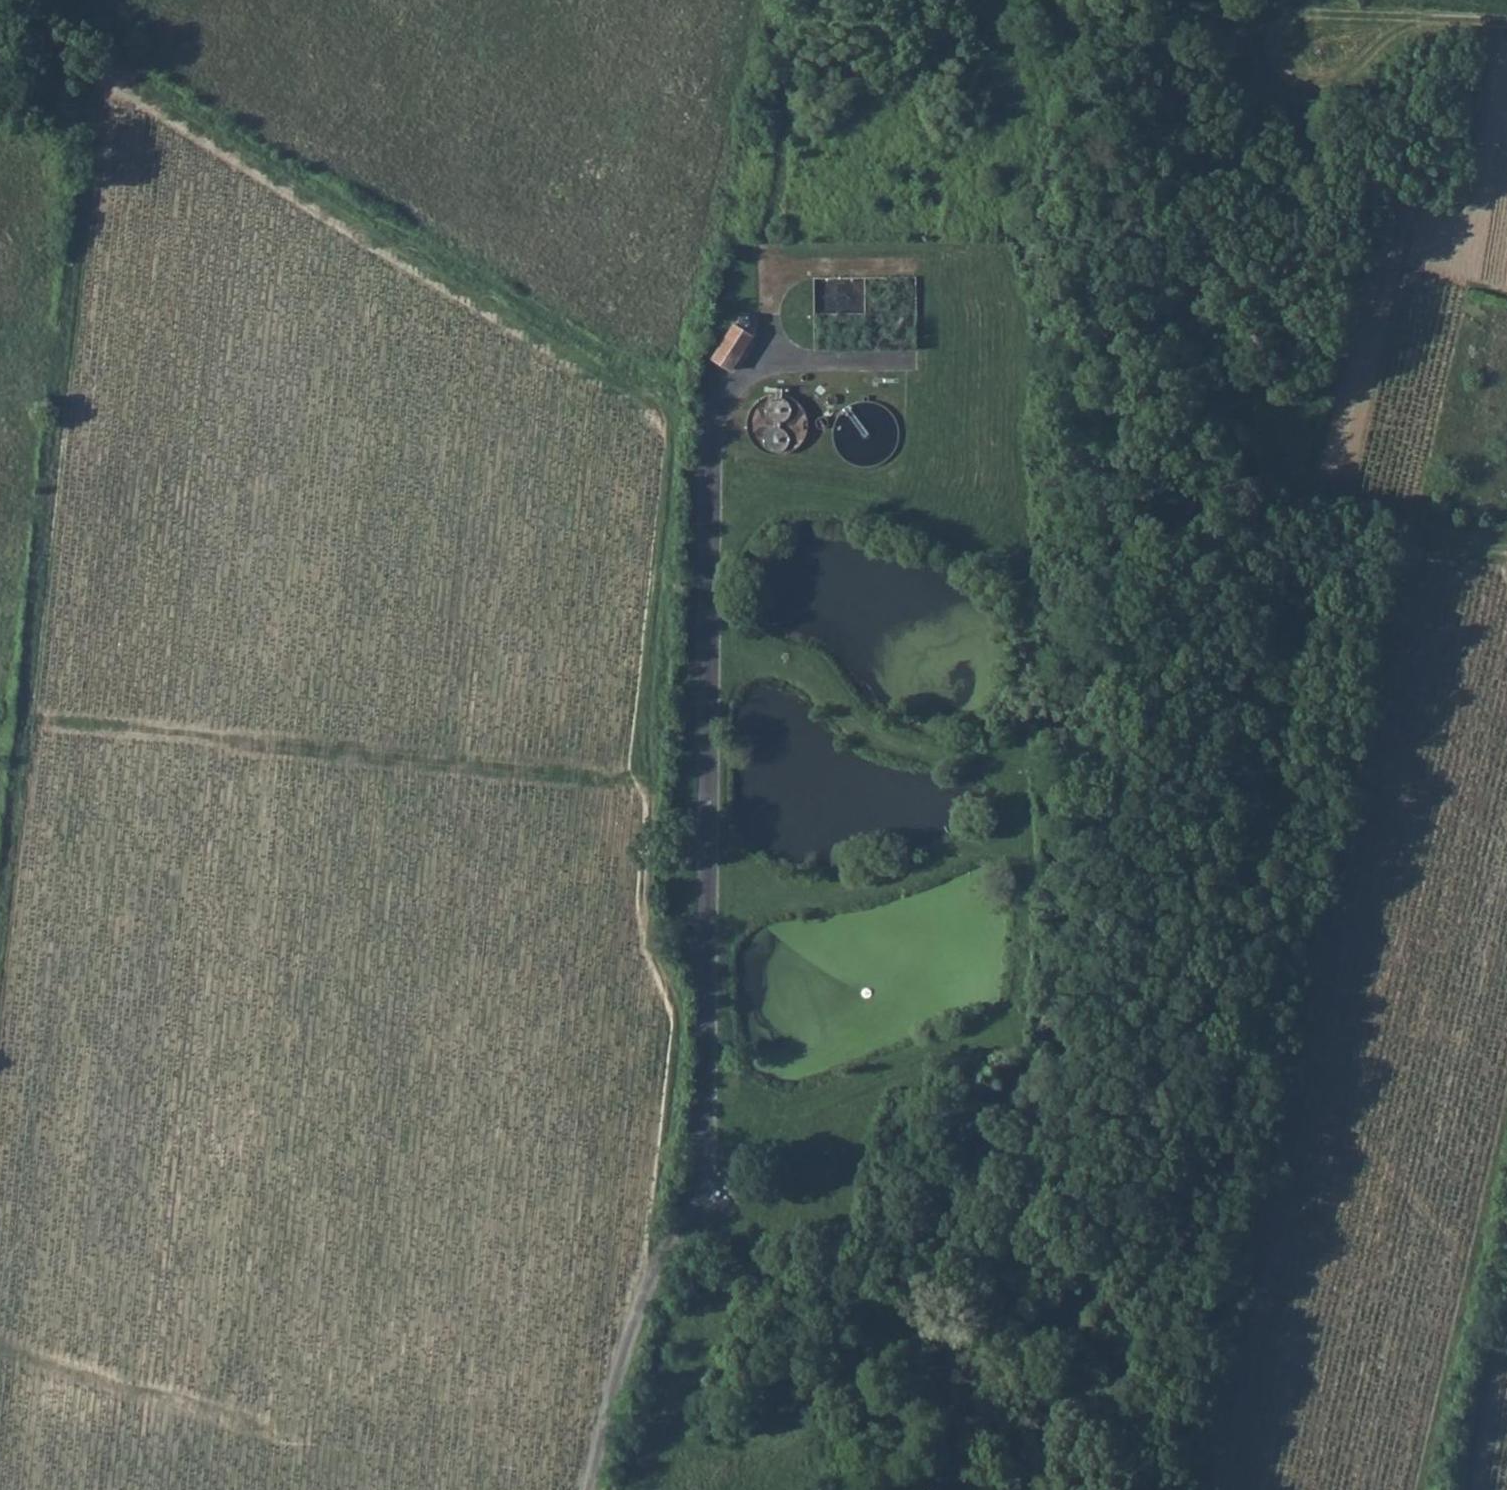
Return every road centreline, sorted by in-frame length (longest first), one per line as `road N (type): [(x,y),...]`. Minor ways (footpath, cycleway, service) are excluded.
road 1 (track): [(0,13),(668,431),(651,608),(643,949),(678,1020),(649,1298)]

